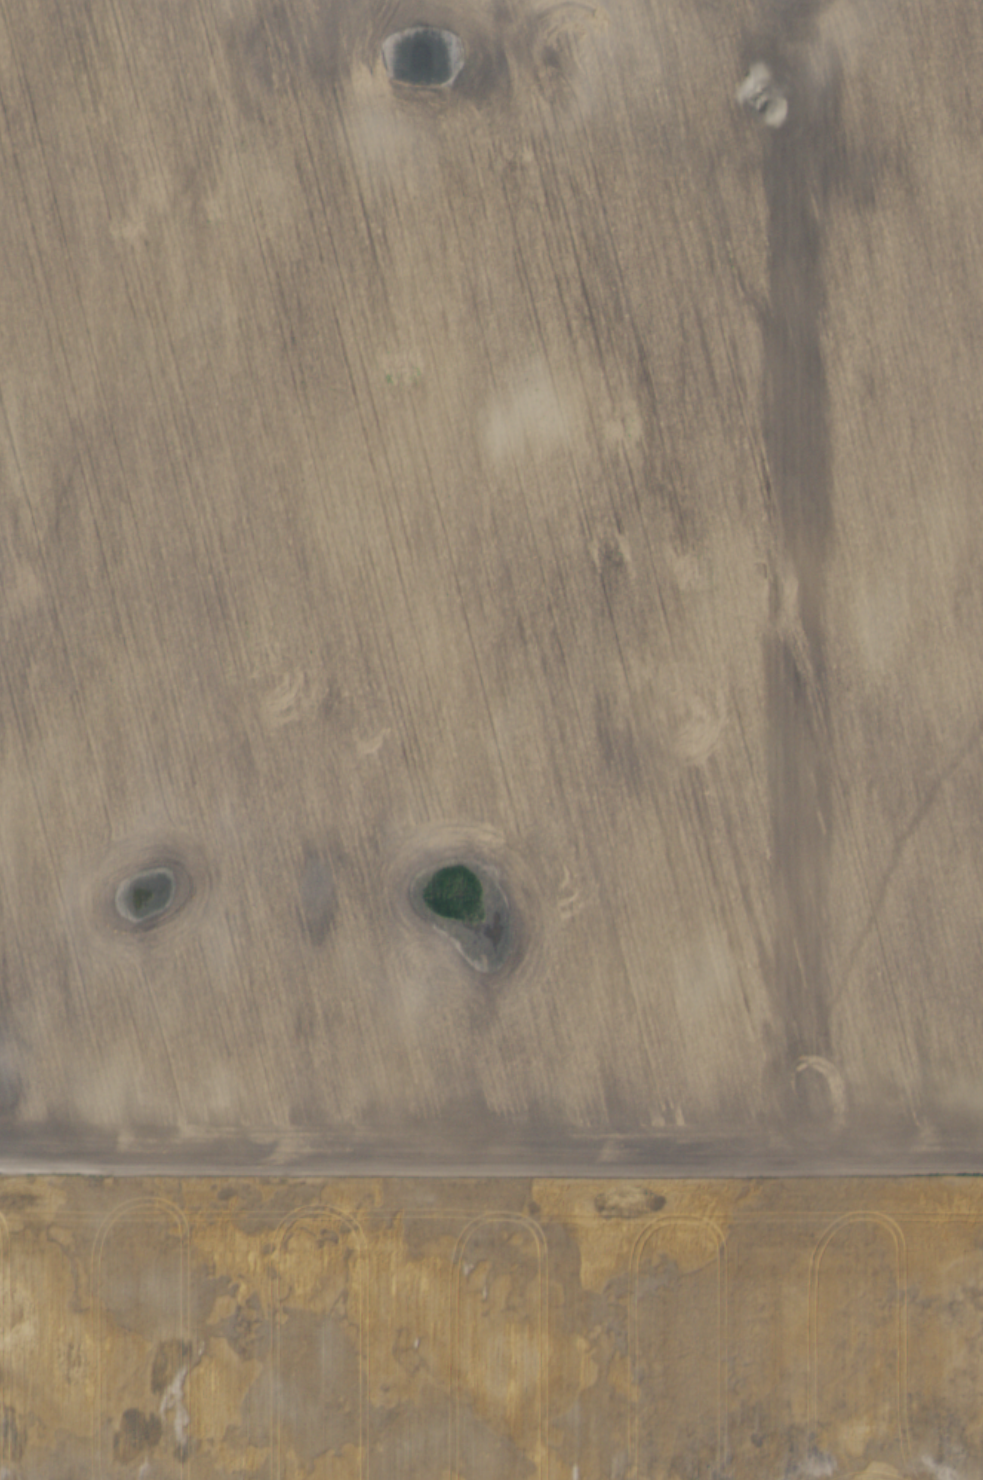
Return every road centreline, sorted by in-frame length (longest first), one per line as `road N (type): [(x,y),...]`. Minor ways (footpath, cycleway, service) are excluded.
road 1 (track): [(982,1167),(0,1165)]

